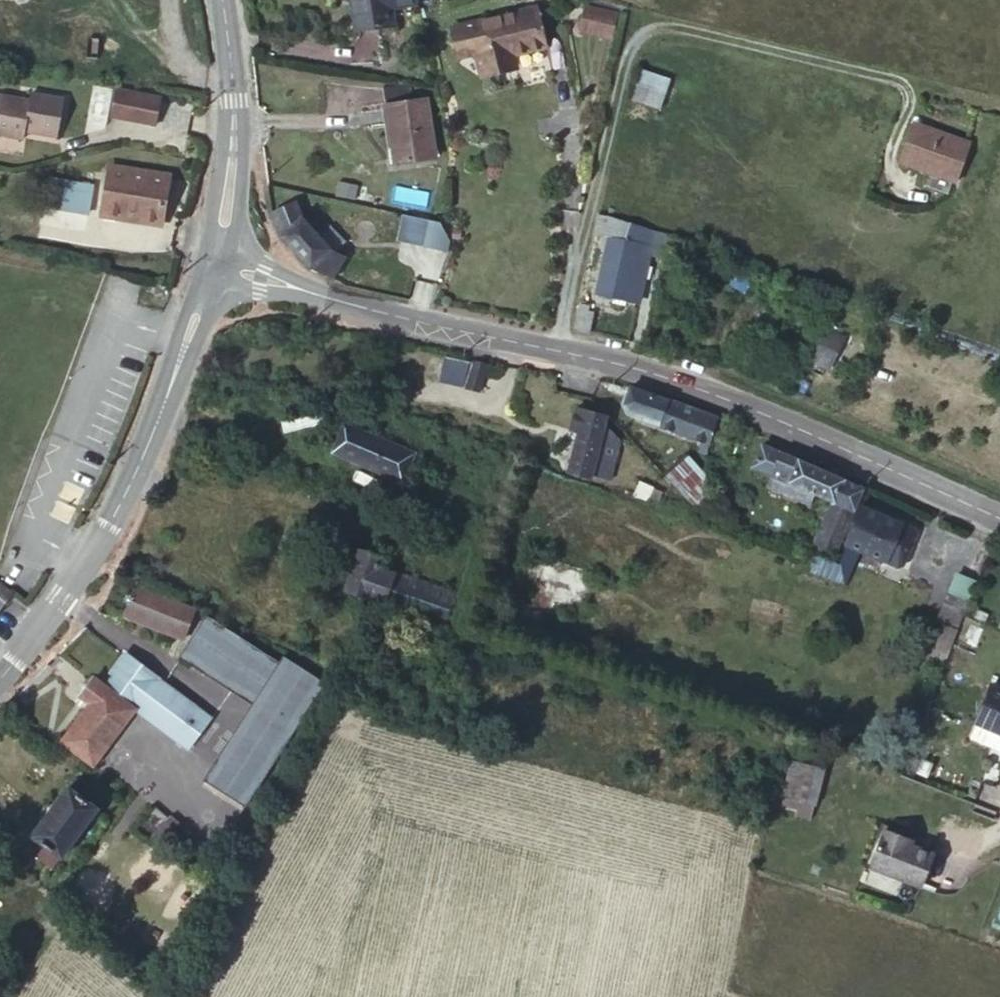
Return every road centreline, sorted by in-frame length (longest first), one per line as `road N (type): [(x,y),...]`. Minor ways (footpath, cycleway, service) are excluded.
road 1 (tertiary): [(999,525),(616,369),(477,340),(218,266)]
road 2 (secondary): [(0,682),(116,523),(218,266)]
road 3 (secondary): [(218,266),(234,105),(223,0)]

